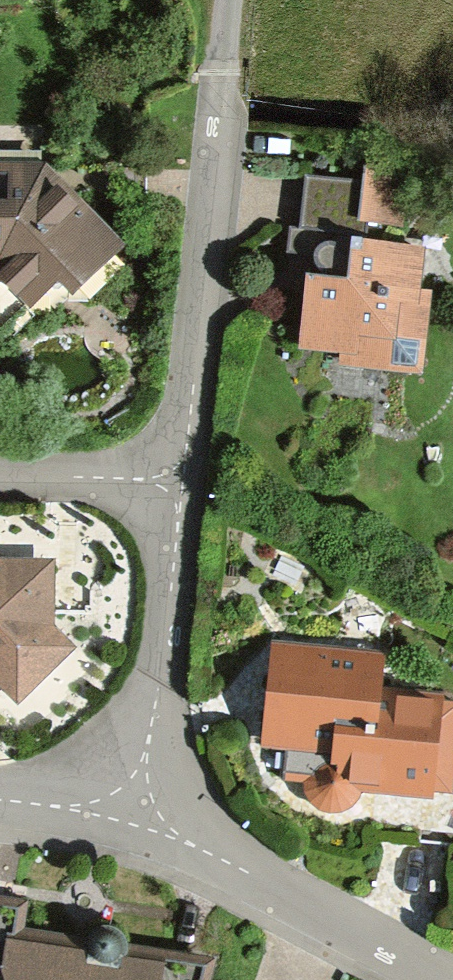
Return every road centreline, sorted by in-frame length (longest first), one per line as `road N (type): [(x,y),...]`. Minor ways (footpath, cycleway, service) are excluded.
road 1 (residential): [(229,0),(183,477)]
road 2 (residential): [(135,809),(448,979)]
road 3 (residential): [(183,477),(161,674),(135,809)]
road 4 (residential): [(183,477),(0,467)]
road 5 (residential): [(0,804),(135,809)]

